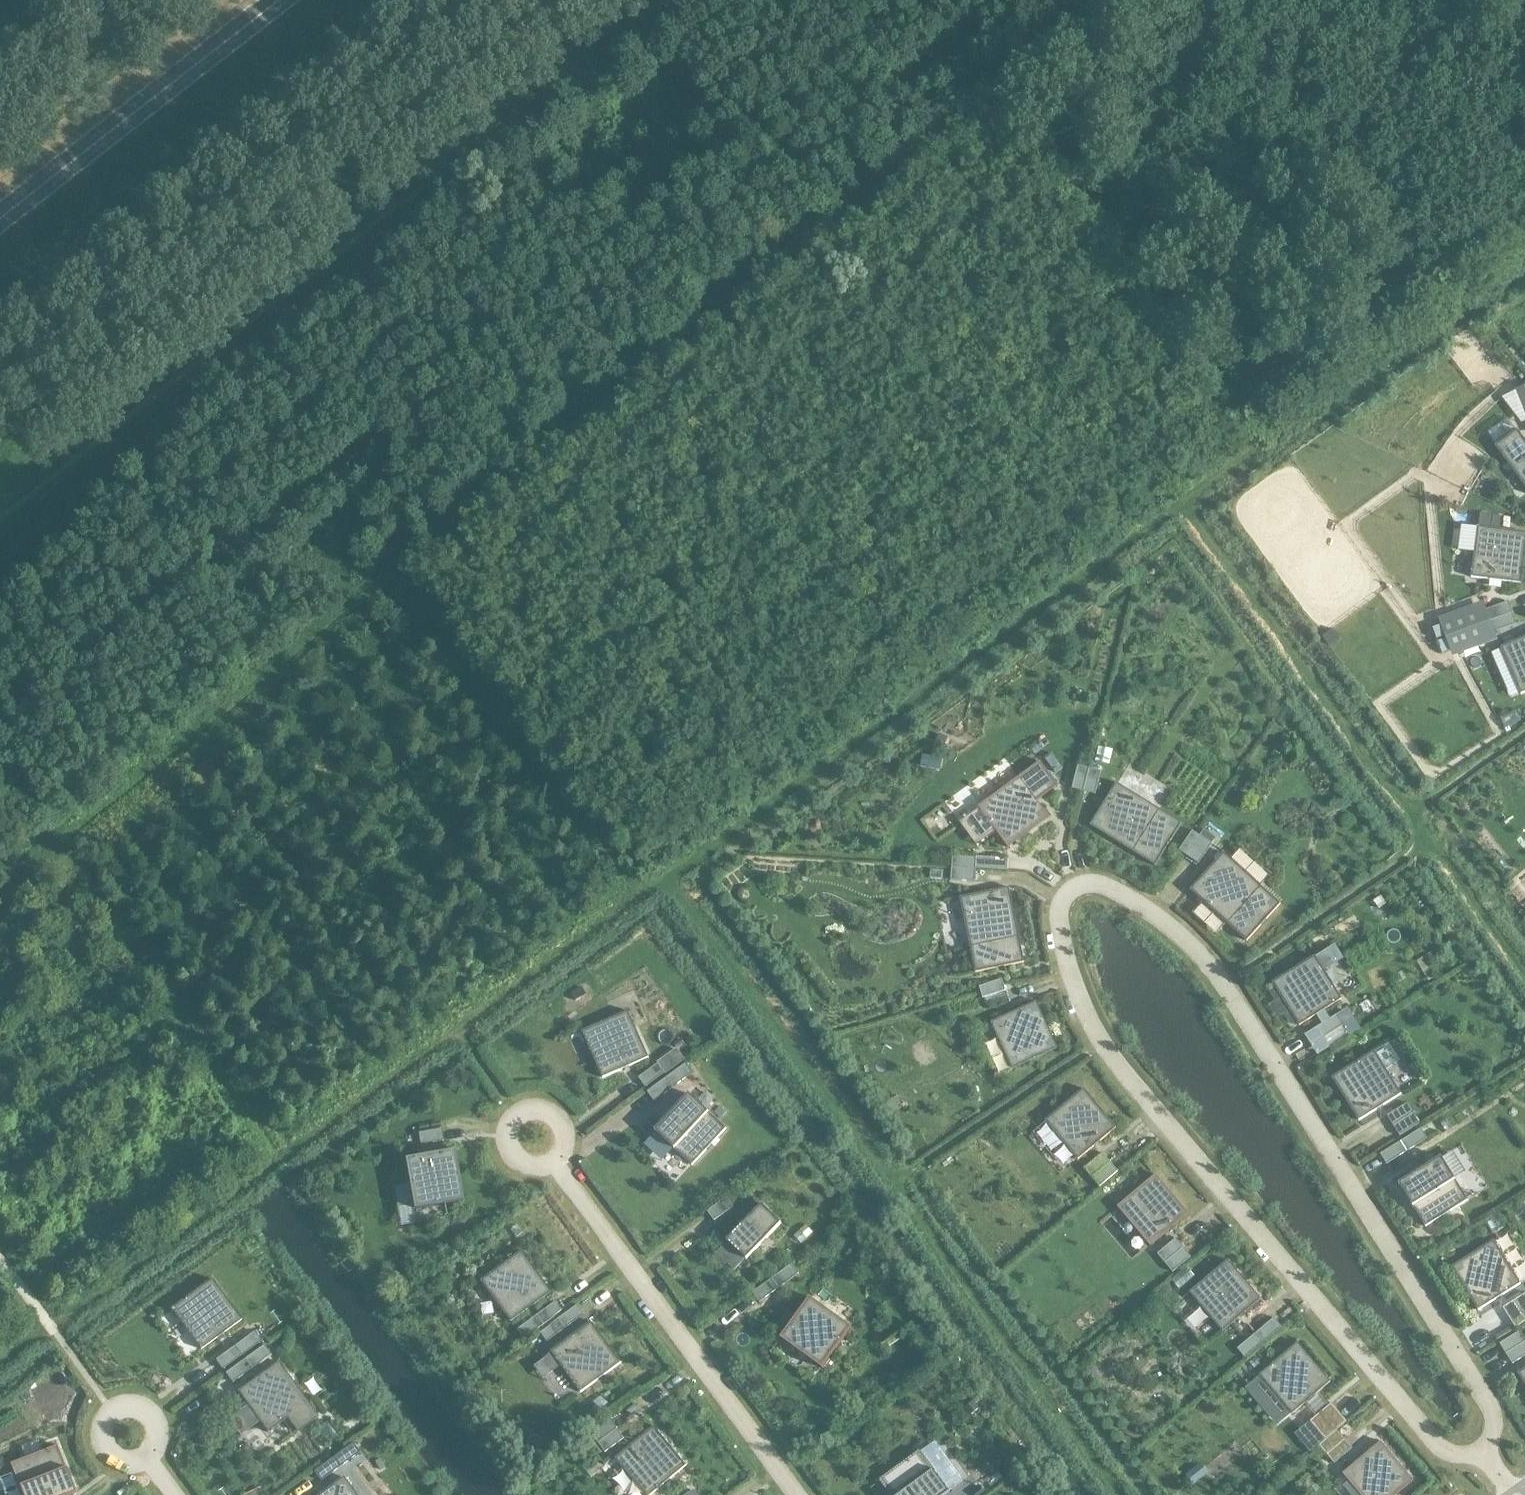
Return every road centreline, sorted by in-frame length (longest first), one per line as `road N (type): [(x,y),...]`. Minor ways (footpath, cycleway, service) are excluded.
road 1 (residential): [(1480,1450),(1485,1408),(1231,990),(1141,906),(1093,888),(1075,893),(1065,905),(1065,947),(1112,1054),(1438,1442),(1460,1451)]
road 2 (residential): [(555,1162),(795,1494)]
road 3 (secondary): [(0,217),(282,0)]
road 4 (residential): [(146,1458),(115,1459),(101,1445),(99,1424),(110,1407),(129,1400),(148,1406),(159,1423)]
road 5 (residential): [(555,1162),(527,1167),(505,1138),(525,1108),(553,1112)]

